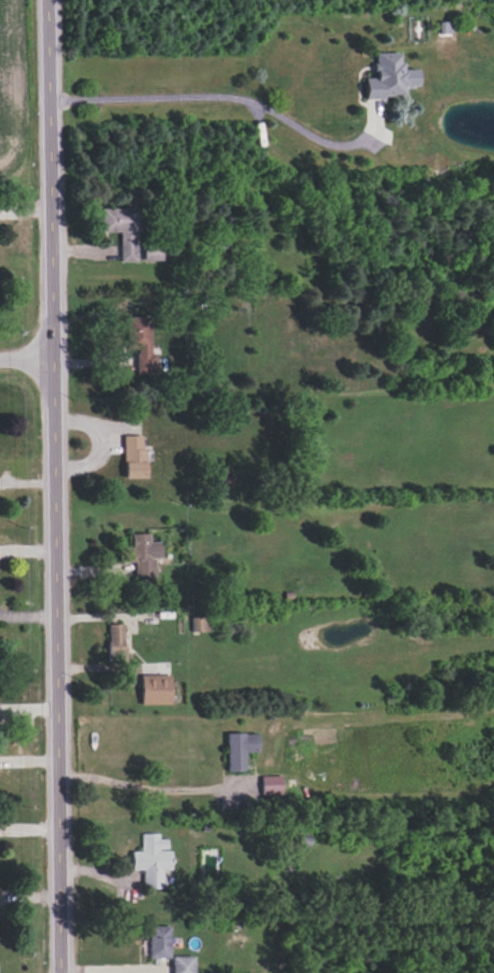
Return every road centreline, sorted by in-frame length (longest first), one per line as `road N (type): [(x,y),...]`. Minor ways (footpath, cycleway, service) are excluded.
road 1 (tertiary): [(46,0),(61,972)]

